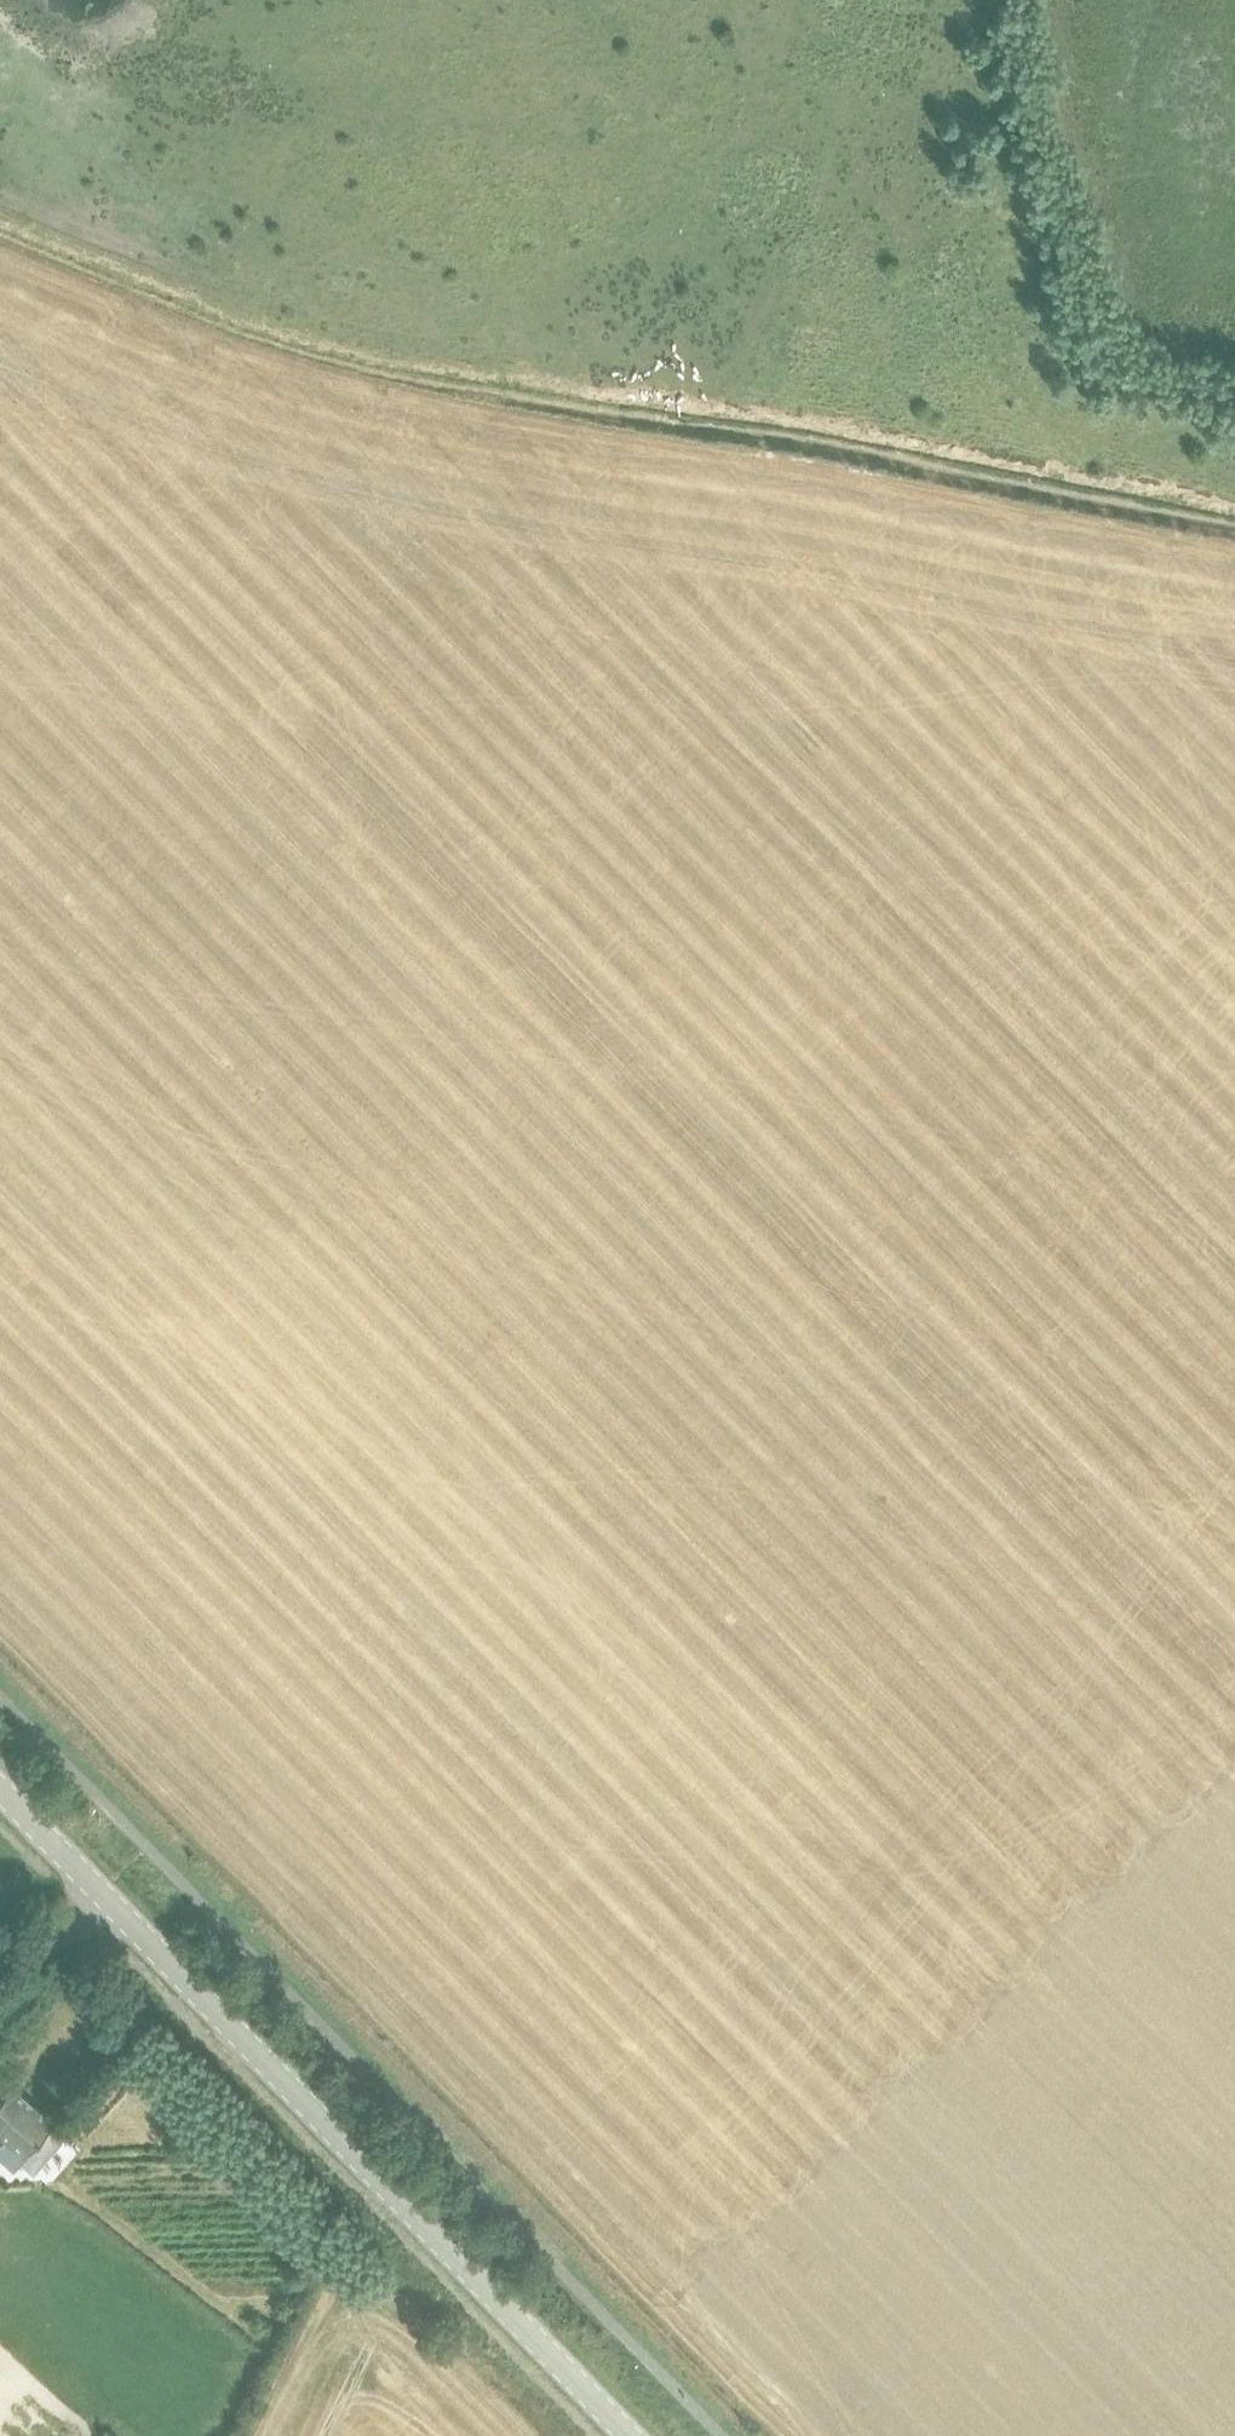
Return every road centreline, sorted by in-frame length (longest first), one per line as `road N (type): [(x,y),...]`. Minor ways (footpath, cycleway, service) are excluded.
road 1 (secondary): [(630,2435),(0,1788)]

